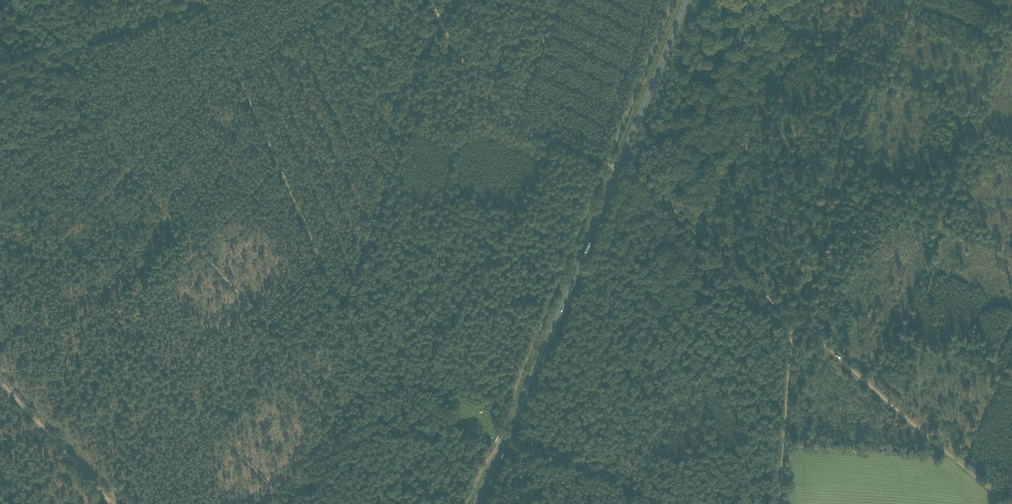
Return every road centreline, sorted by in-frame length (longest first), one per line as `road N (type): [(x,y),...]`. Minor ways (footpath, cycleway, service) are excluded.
road 1 (primary): [(480,503),(687,0)]
road 2 (track): [(440,28),(420,60),(393,177),(344,295),(337,304),(313,294),(196,408)]
road 3 (track): [(779,313),(832,192),(1011,266)]
road 4 (track): [(196,408),(124,327),(197,251),(126,172)]
road 5 (track): [(632,503),(679,402),(636,333),(722,259)]
road 6 (track): [(408,391),(554,141)]
road 7 (track): [(126,172),(230,61),(203,3)]
road 8 (track): [(0,76),(203,3)]
road 9 (track): [(832,192),(914,0)]
road 10 (track): [(722,259),(622,171),(554,141)]
road 11 (track): [(950,457),(792,324)]
road 12 (track): [(0,303),(126,172)]
road 13 (track): [(309,503),(373,379),(408,391)]
road 14 (track): [(502,431),(663,503)]
road 15 (track): [(554,141),(496,111),(440,28)]
road 16 (track): [(0,382),(108,502)]
road 17 (track): [(196,408),(288,503)]
road 18 (track): [(196,408),(108,502)]
road 19 (track): [(1011,349),(961,467)]
road 20 (track): [(783,447),(792,324)]

